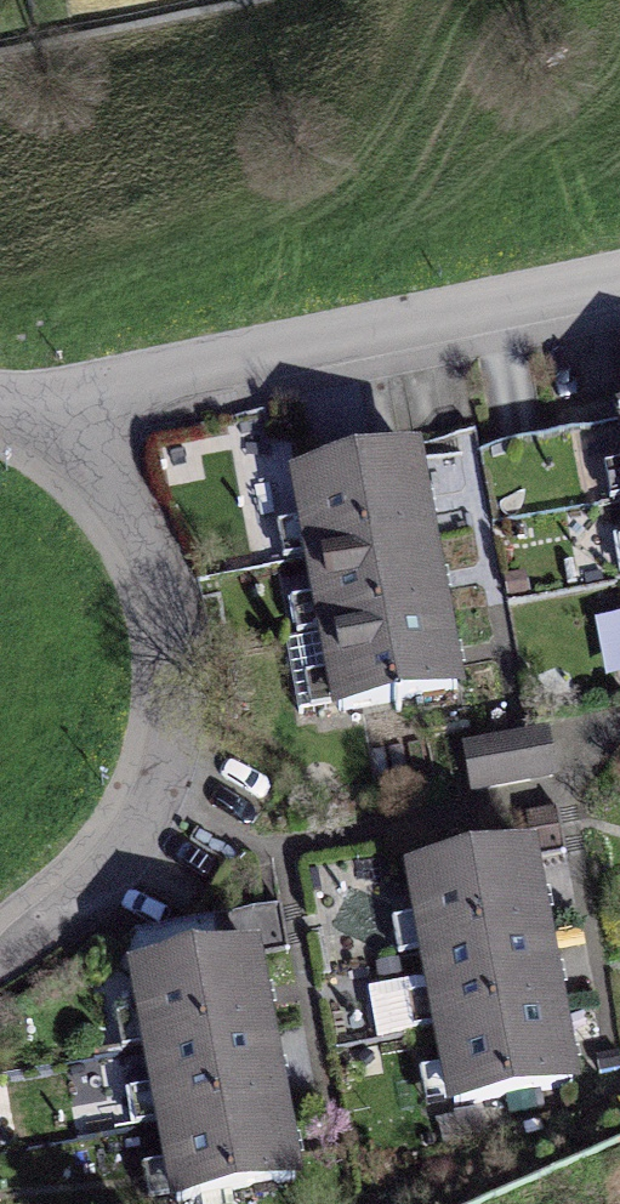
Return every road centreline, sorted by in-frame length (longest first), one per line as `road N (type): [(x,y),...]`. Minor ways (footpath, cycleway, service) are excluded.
road 1 (residential): [(4,403),(93,468),(145,535),(183,630),(174,754),(122,870),(10,974)]
road 2 (residential): [(4,403),(619,283)]

